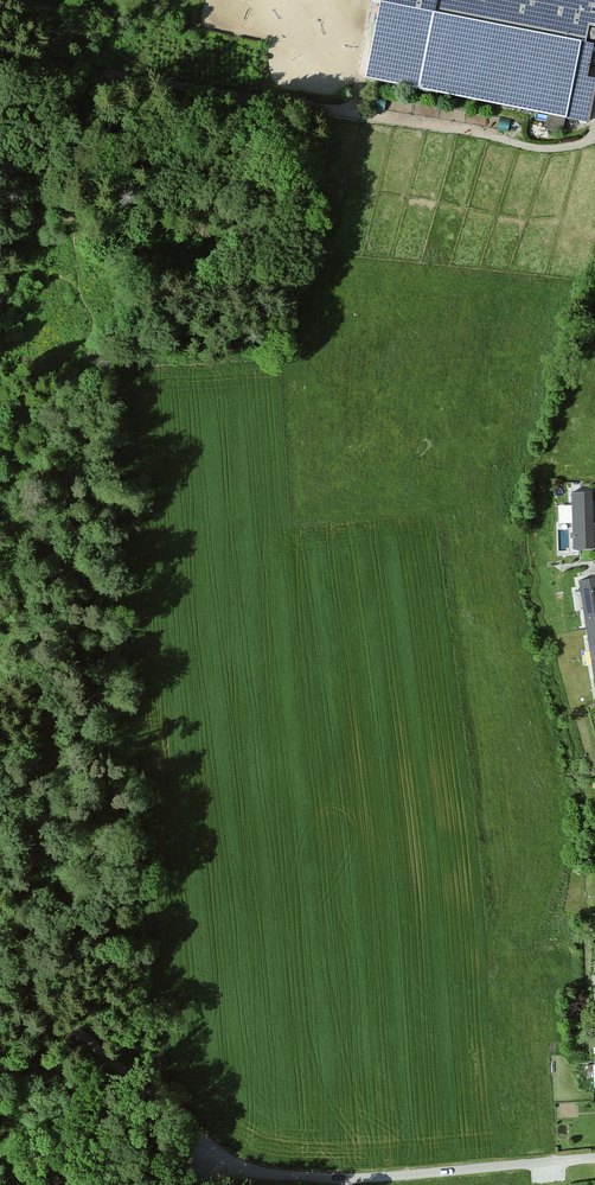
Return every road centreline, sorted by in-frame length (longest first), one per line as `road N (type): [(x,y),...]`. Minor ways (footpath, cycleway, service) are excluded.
road 1 (unclassified): [(257,1172),(364,1178),(594,1156)]
road 2 (track): [(326,111),(0,49)]
road 3 (unclassified): [(26,979),(167,1110),(217,1152),(257,1172)]
road 4 (track): [(326,111),(547,148),(594,139)]

